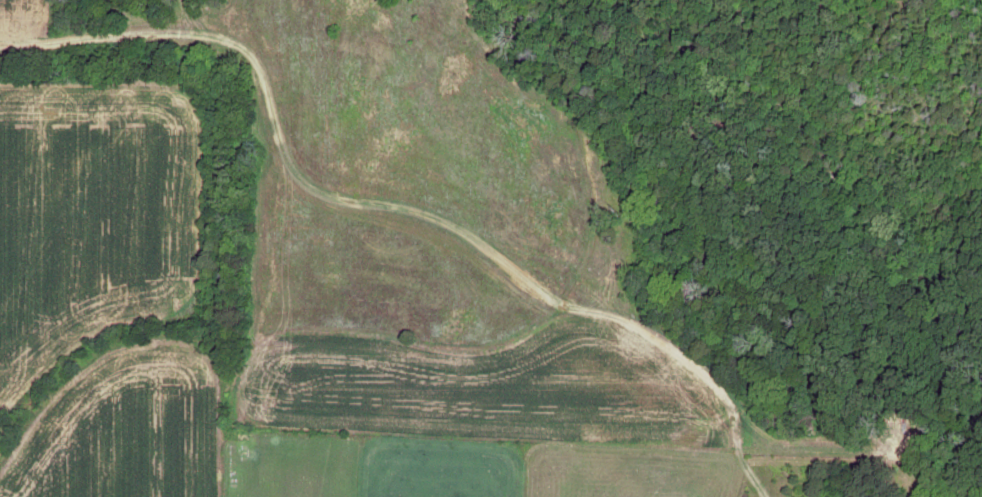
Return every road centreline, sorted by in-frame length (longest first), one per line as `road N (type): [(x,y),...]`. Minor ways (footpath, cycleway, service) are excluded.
road 1 (residential): [(409,146),(532,176),(587,157),(612,193),(627,244),(661,282),(811,388),(814,496)]
road 2 (residential): [(80,496),(80,476),(106,433),(149,399)]

